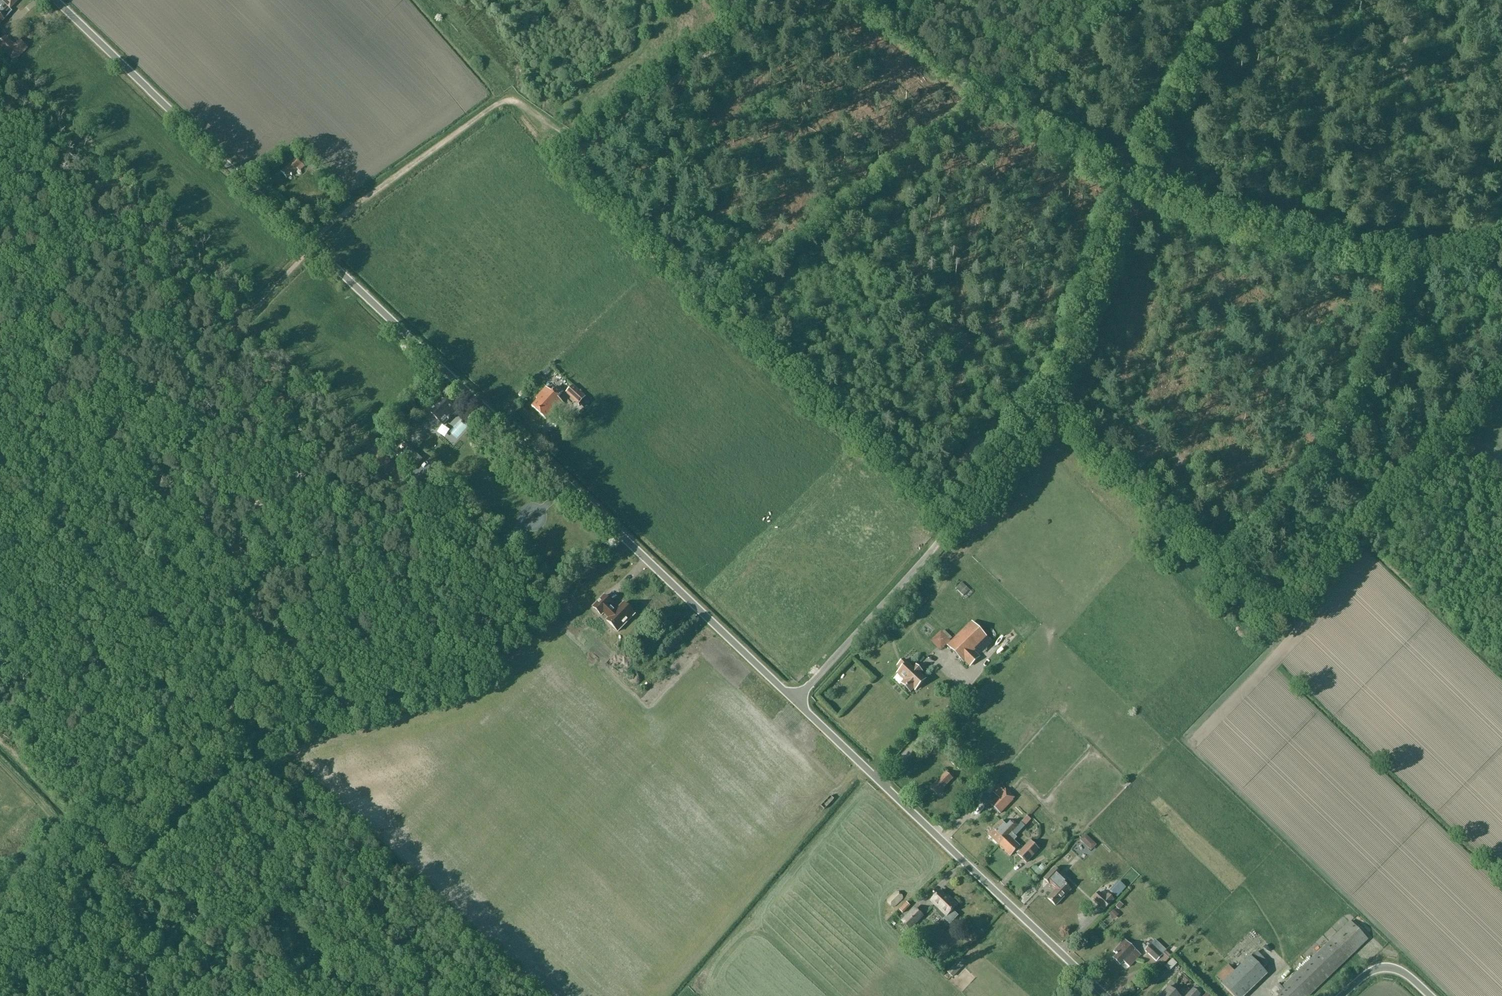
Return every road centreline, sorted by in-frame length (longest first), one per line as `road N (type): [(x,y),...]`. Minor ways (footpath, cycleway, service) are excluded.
road 1 (track): [(1408,269),(1385,350),(1315,486),(1292,507),(1251,509),(1218,494),(1156,444),(1105,379),(1032,340),(991,353),(953,383),(917,447),(878,450),(602,189),(581,150)]
road 2 (unclassified): [(795,700),(55,0)]
road 3 (track): [(256,682),(317,619),(326,592),(319,565),(74,325),(0,152)]
road 4 (track): [(140,390),(179,344),(225,313),(257,307),(332,225),(494,106),(520,104),(581,150)]
road 5 (unclassified): [(1106,995),(795,700)]
road 6 (track): [(0,951),(256,682)]
road 7 (track): [(581,150),(757,10),(831,0)]
road 8 (unclassified): [(987,474),(931,551),(795,700)]
road 9 (track): [(1501,253),(1449,268),(1408,269),(1218,225)]
road 10 (track): [(1408,269),(1438,164),(1402,54),(1429,0)]
road 11 (track): [(1122,184),(1236,0)]
road 12 (track): [(985,100),(1088,19)]
road 13 (track): [(89,858),(0,762)]

